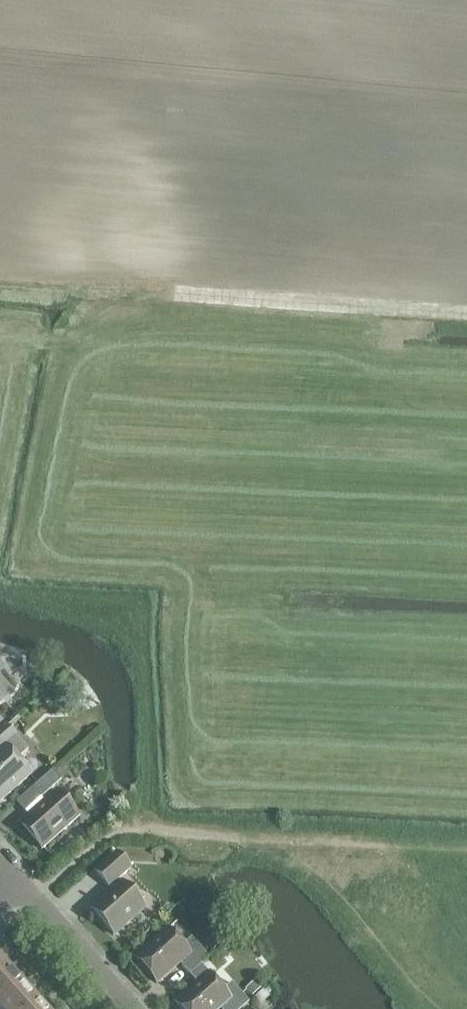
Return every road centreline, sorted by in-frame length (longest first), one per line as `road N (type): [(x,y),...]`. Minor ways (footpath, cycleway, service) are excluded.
road 1 (track): [(0,281),(173,292),(58,344),(0,340)]
road 2 (track): [(173,292),(466,313)]
road 3 (residential): [(132,1008),(20,885)]

